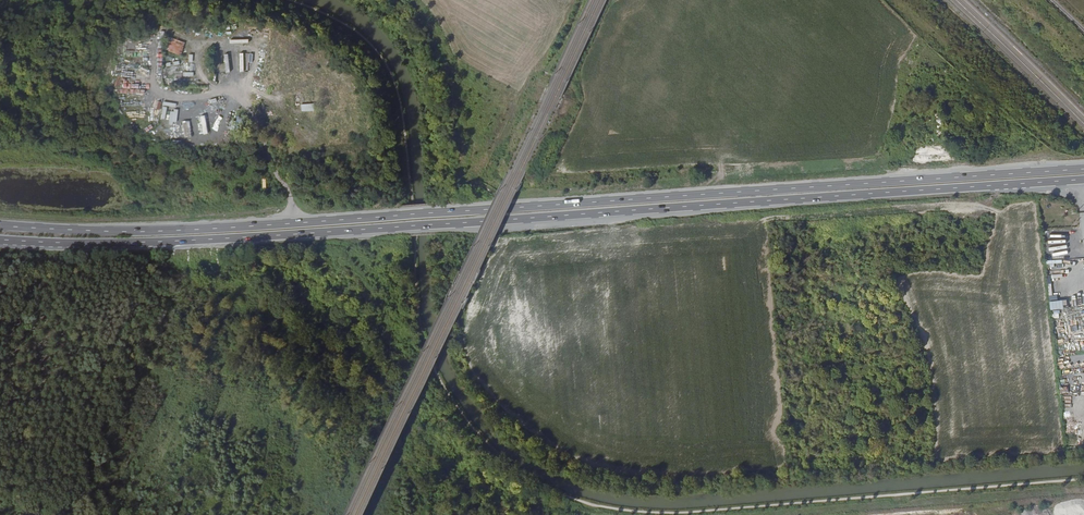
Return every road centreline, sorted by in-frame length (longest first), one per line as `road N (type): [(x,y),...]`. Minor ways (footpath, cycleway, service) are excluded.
road 1 (trunk): [(721,194),(207,229),(0,225)]
road 2 (trunk): [(25,241),(143,243),(727,204)]
road 3 (trunk): [(1083,169),(721,194)]
road 4 (trunk): [(727,204),(1083,180)]
road 5 (primary): [(559,0),(721,194)]
road 6 (track): [(303,222),(244,97)]

